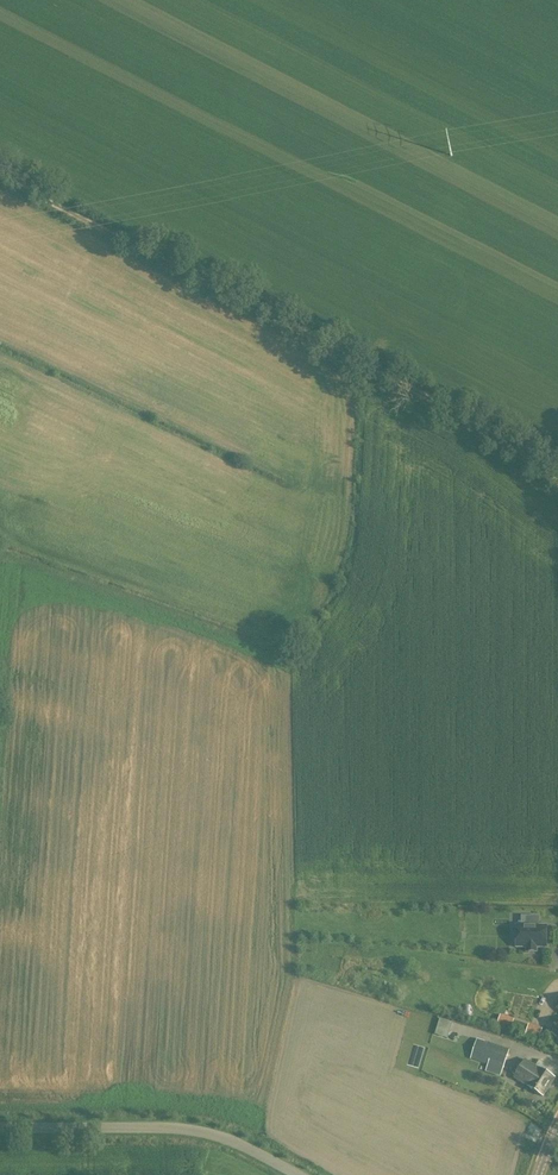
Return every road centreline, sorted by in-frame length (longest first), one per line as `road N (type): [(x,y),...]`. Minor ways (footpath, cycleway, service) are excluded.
road 1 (track): [(557,484),(407,386),(0,177)]
road 2 (unclassified): [(298,1174),(220,1136),(183,1129),(0,1129)]

